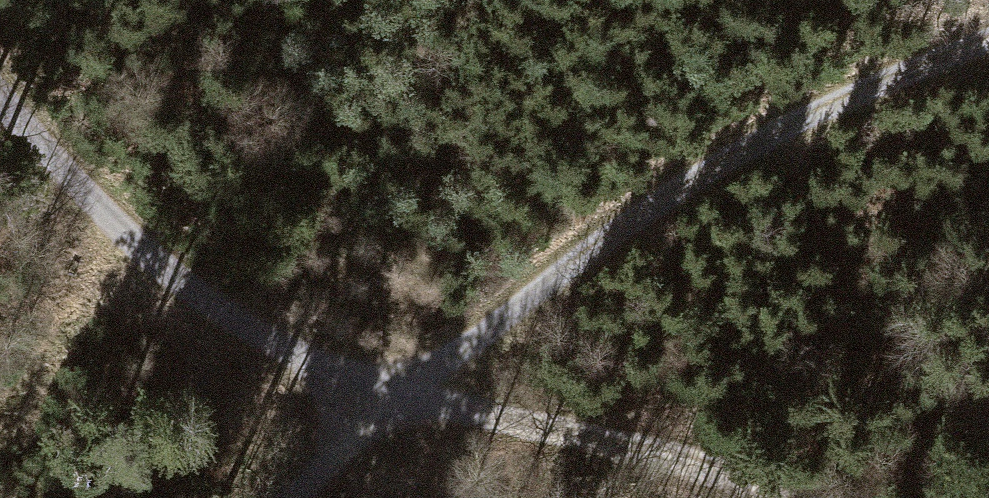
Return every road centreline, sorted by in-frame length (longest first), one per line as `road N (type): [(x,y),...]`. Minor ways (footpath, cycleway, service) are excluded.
road 1 (track): [(988,33),(772,126),(682,176),(551,270),(406,399)]
road 2 (track): [(0,85),(126,231),(196,290),(263,334),(406,399)]
road 3 (track): [(406,399),(842,497)]
road 4 (track): [(406,399),(286,497)]

